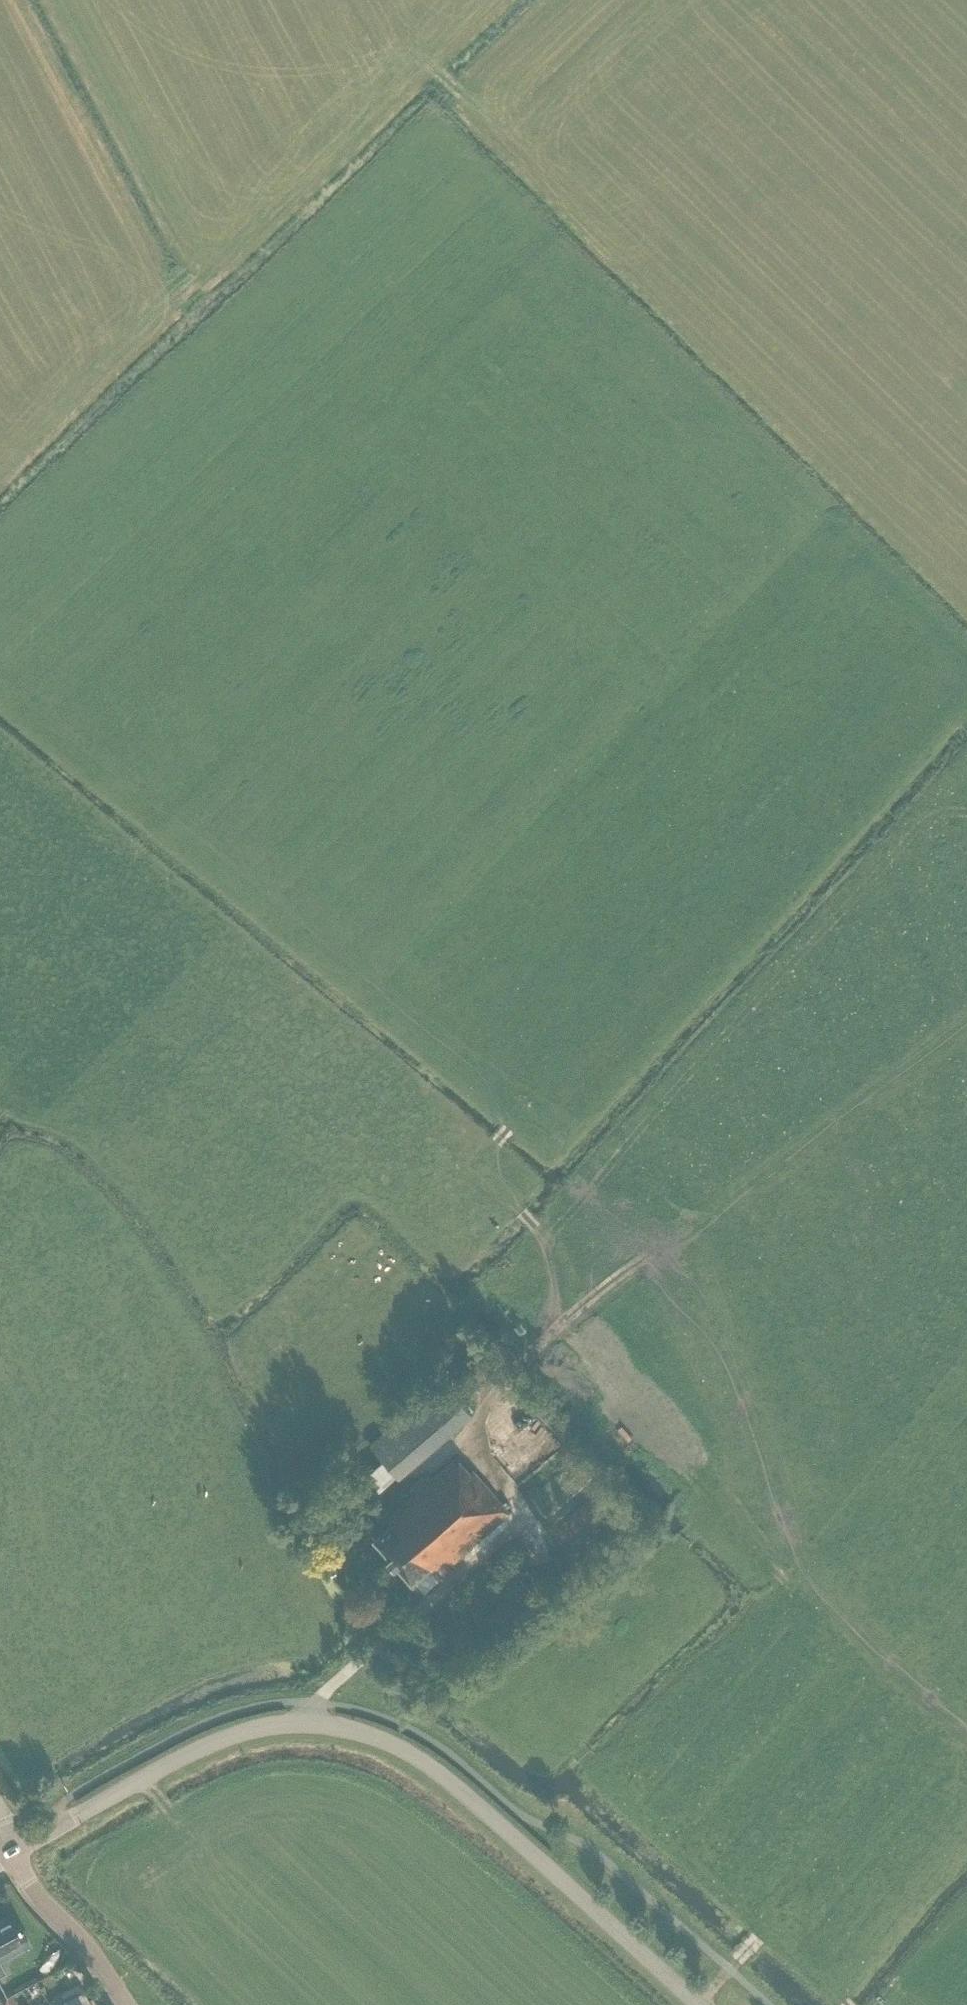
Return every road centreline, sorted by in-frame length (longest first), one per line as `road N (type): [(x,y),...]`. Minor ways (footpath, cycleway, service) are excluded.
road 1 (tertiary): [(693,2004),(442,1778),(374,1738),(307,1726),(242,1735),(48,1833)]
road 2 (residential): [(126,2004),(90,1948),(42,1904),(16,1854)]

